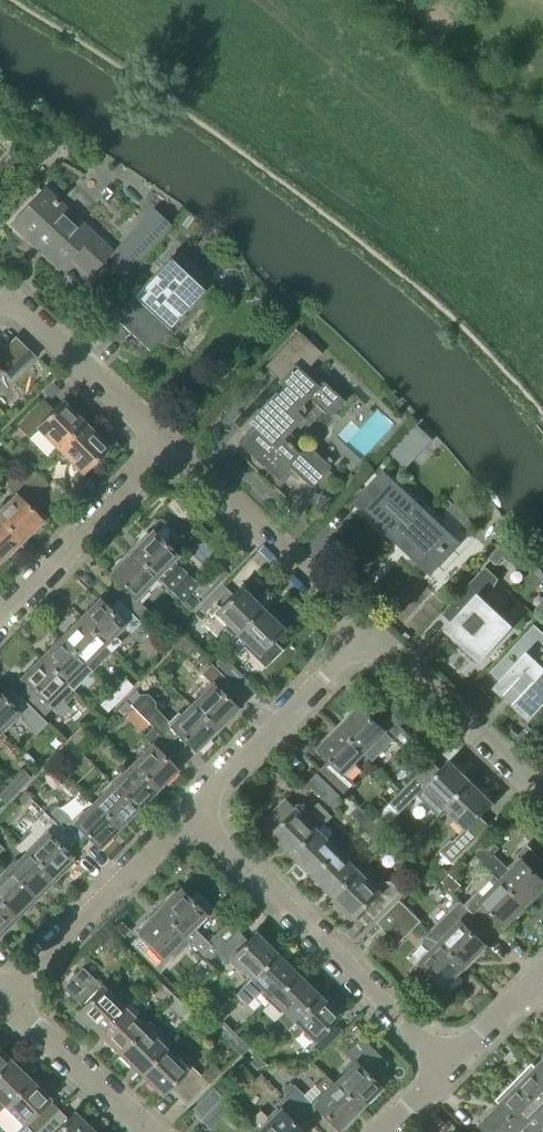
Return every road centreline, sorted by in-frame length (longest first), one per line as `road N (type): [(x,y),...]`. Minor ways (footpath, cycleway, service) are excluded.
road 1 (residential): [(449,1072),(191,812)]
road 2 (residential): [(369,640),(172,457)]
road 3 (residential): [(0,997),(191,812)]
road 4 (residential): [(191,812),(369,640)]
road 5 (residential): [(0,628),(172,457)]
road 6 (residential): [(542,799),(369,640)]
road 7 (residential): [(172,457),(32,312),(0,305)]
road 8 (residential): [(148,1131),(0,1006)]
road 9 (residential): [(542,971),(449,1072)]

